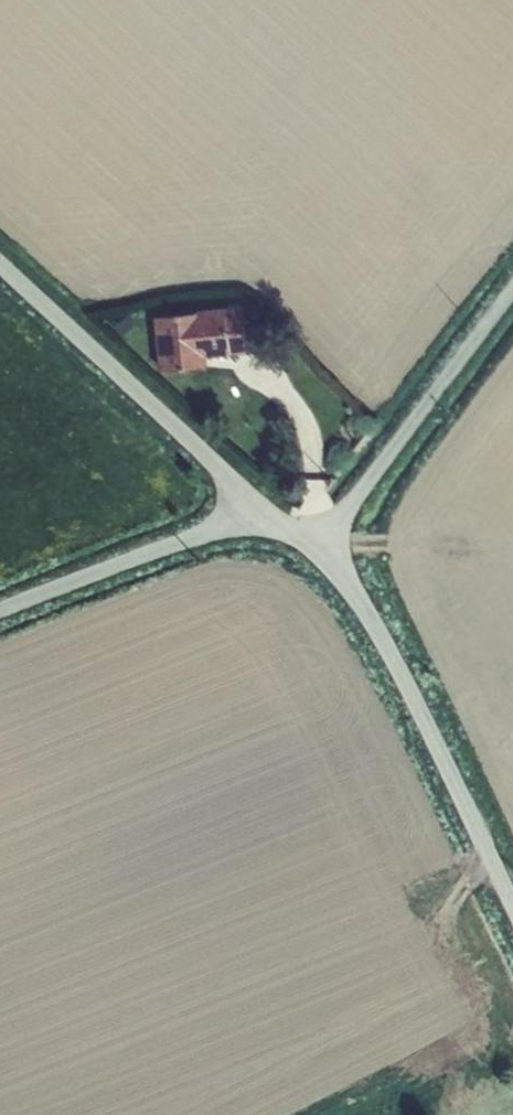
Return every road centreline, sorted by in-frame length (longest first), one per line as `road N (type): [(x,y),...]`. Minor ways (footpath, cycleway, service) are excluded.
road 1 (unclassified): [(311,550),(345,584),(389,653),(512,911)]
road 2 (unclassified): [(0,267),(264,509)]
road 3 (unclassified): [(512,292),(311,550)]
road 4 (unclassified): [(264,509),(0,611)]

